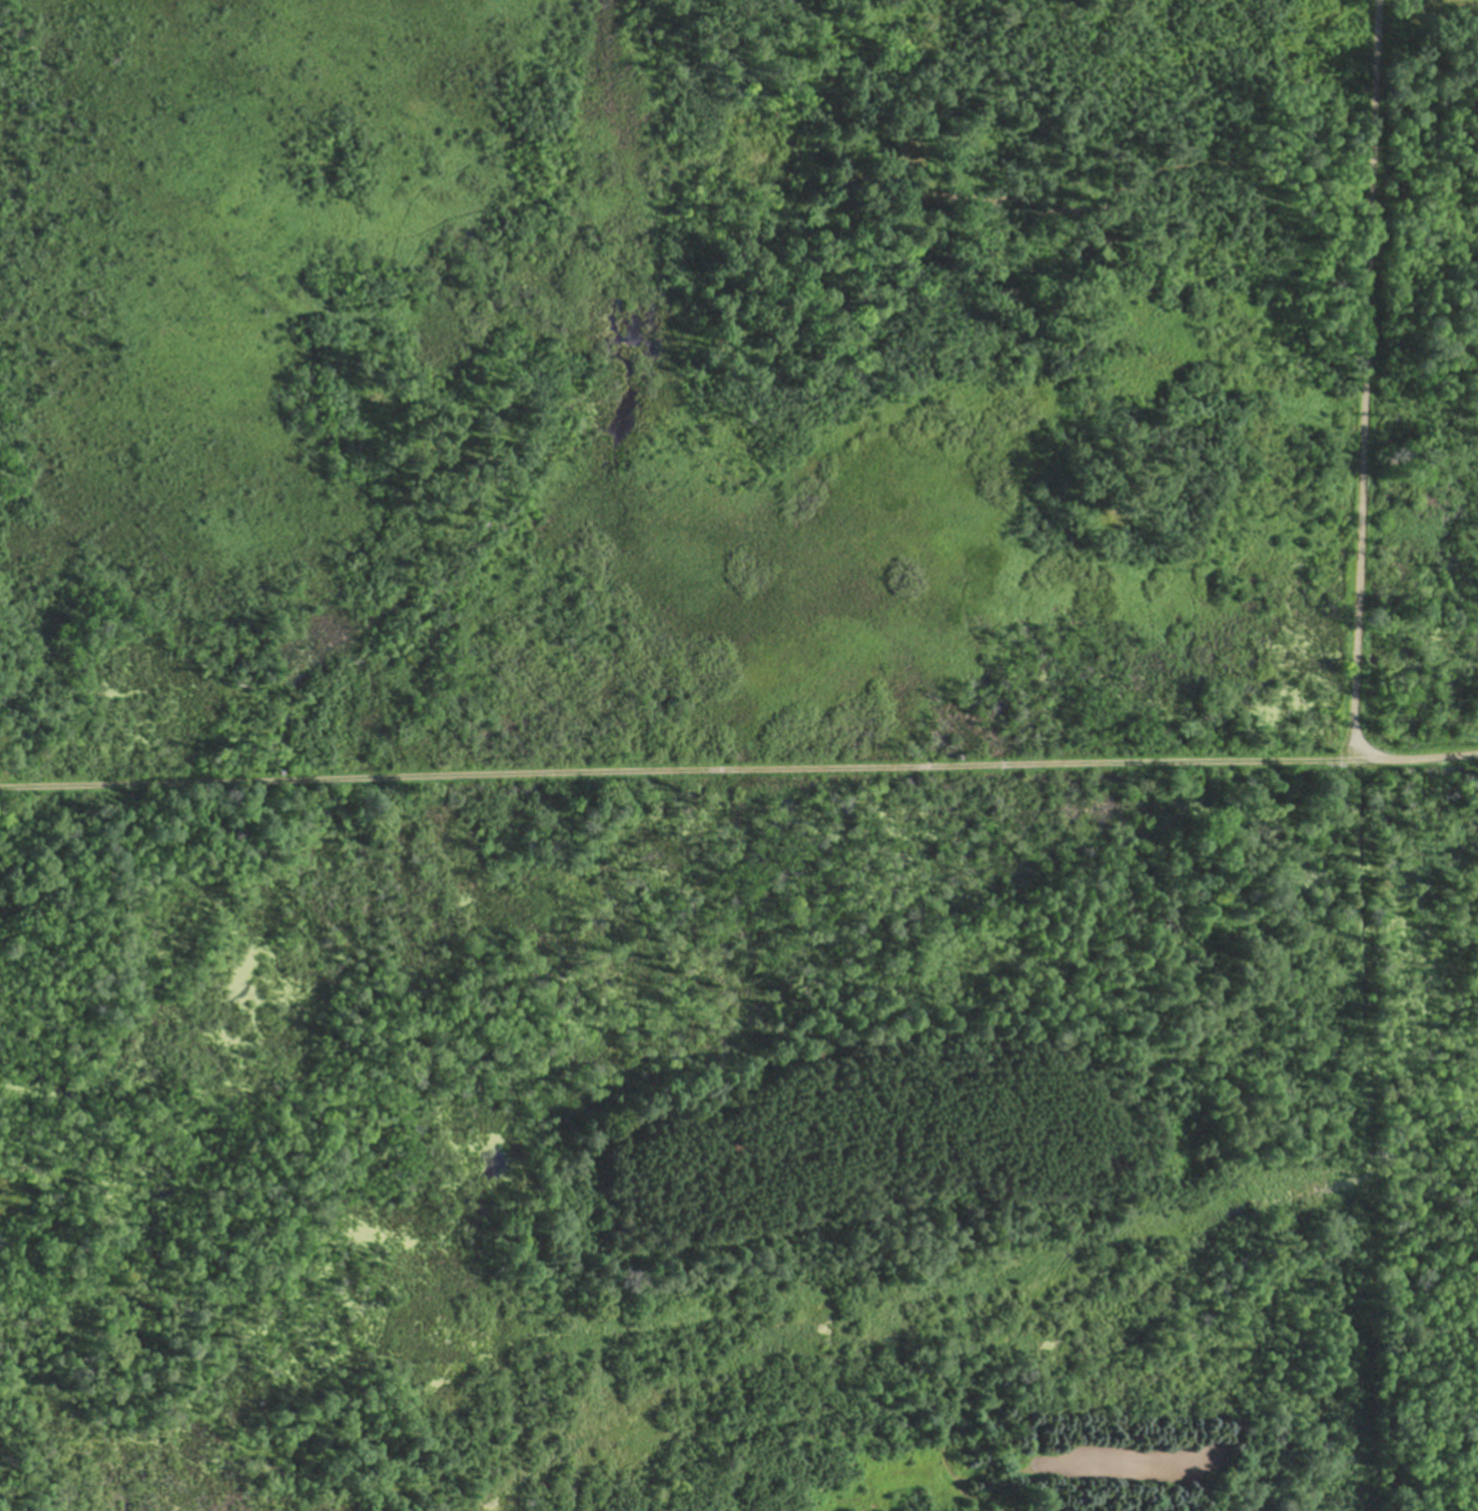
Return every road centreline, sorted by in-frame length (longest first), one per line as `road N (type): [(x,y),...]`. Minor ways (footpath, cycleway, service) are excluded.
road 1 (residential): [(1356,755),(1477,750)]

